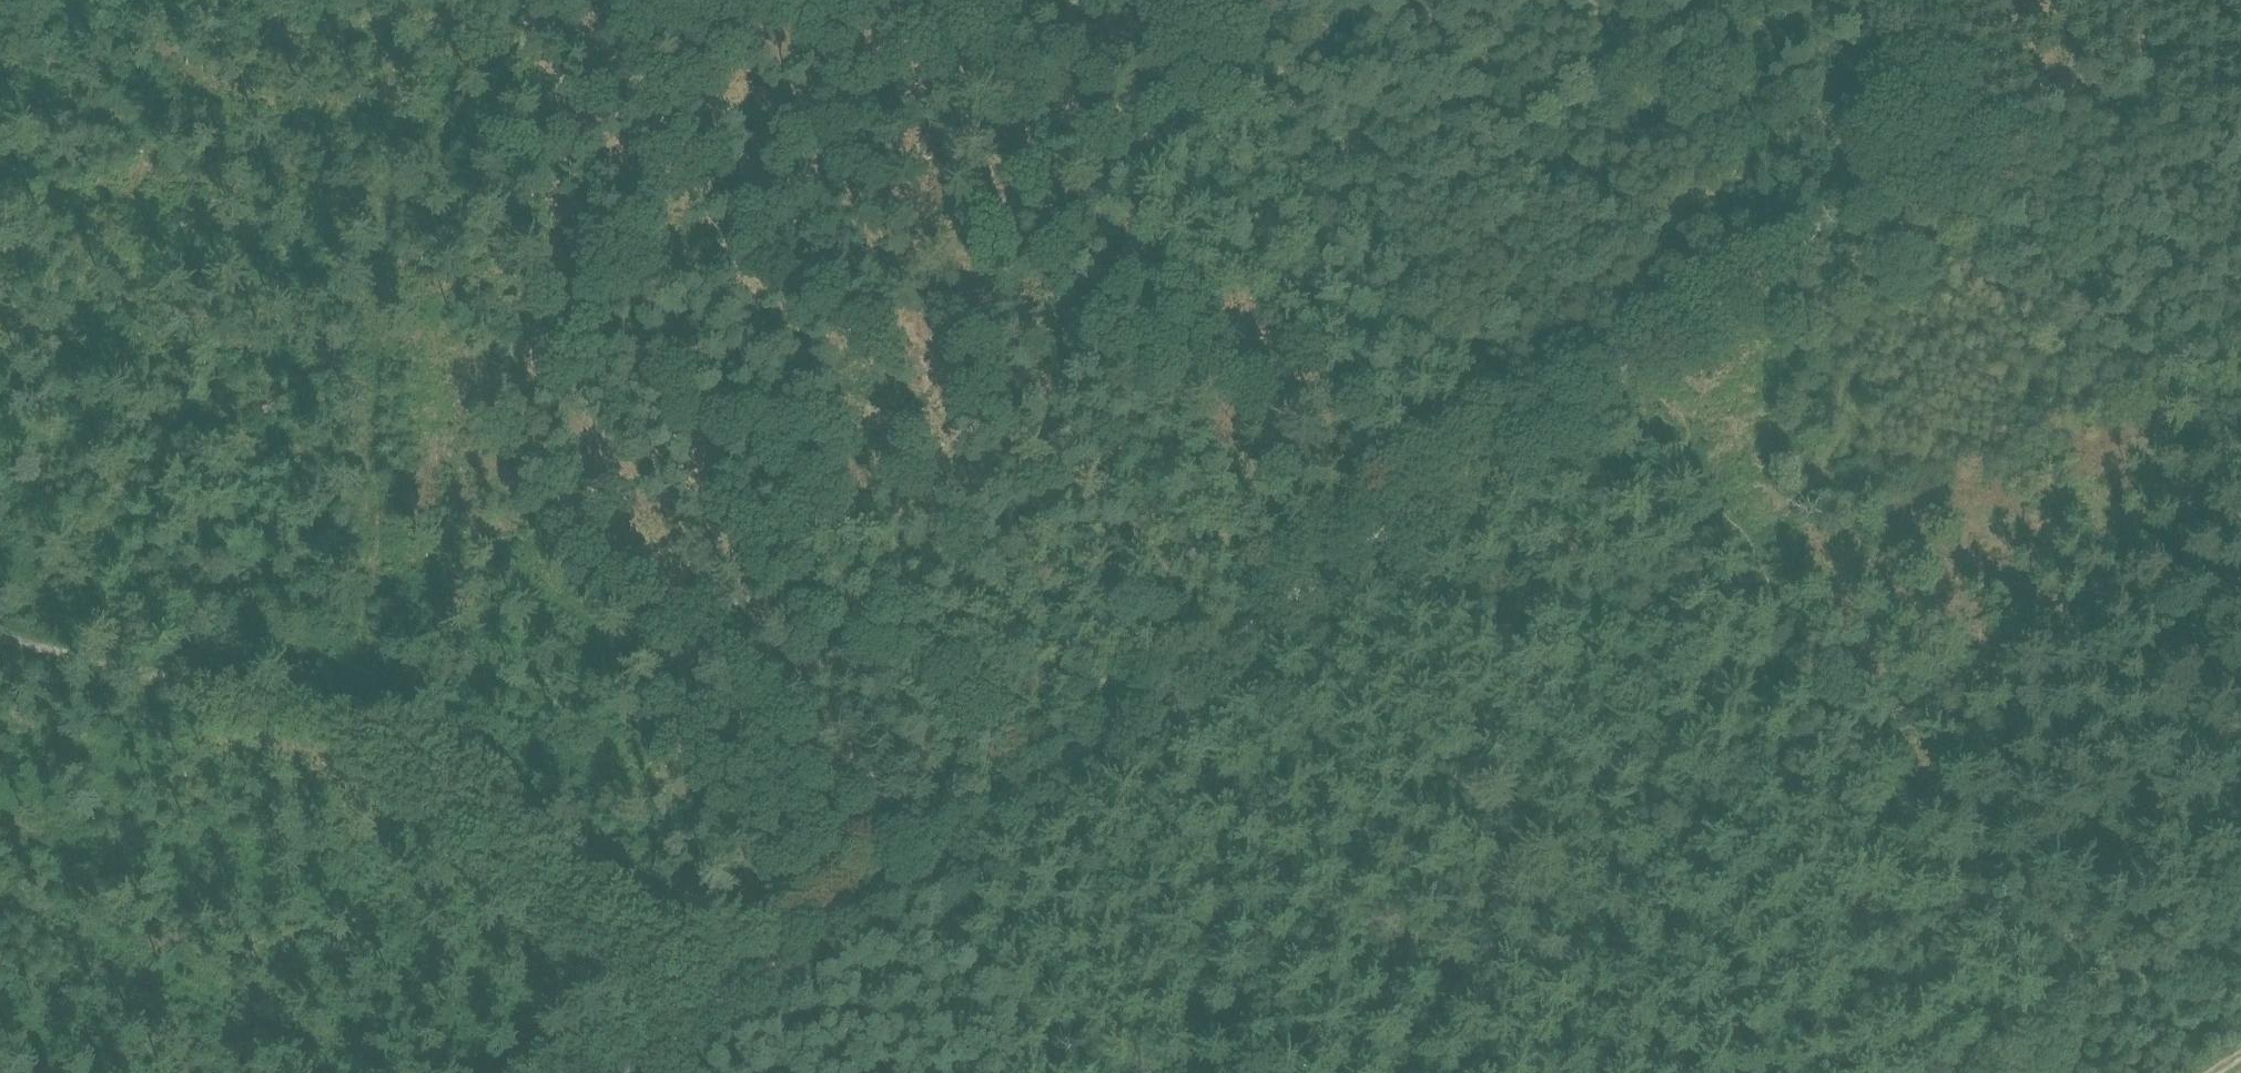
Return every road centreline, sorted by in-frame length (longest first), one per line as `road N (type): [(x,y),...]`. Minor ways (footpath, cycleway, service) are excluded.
road 1 (track): [(1913,0),(1901,102),(1885,156),(1862,185),(716,1008)]
road 2 (track): [(371,339),(345,727)]

